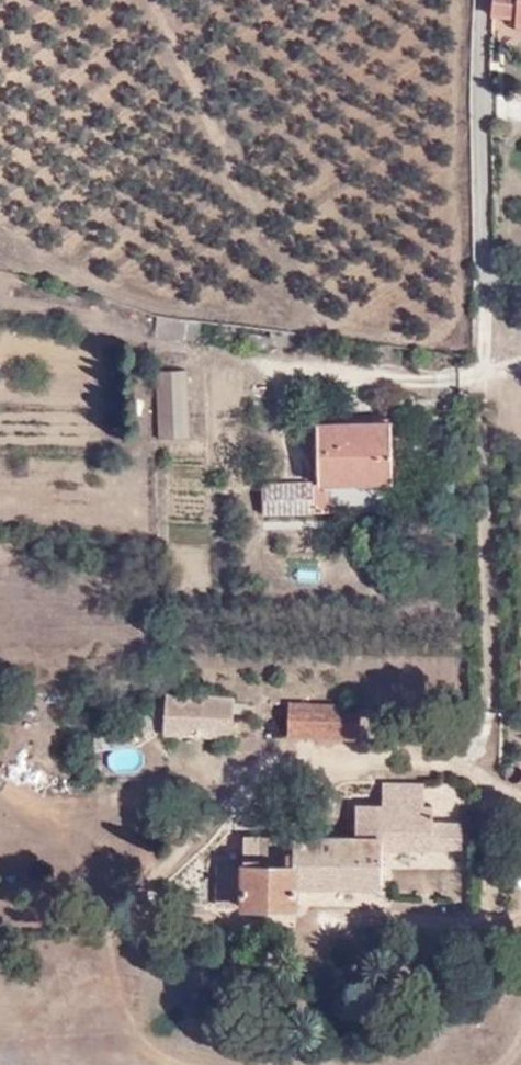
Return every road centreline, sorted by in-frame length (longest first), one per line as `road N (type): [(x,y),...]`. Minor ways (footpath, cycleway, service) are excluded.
road 1 (unclassified): [(486,280),(482,0)]

